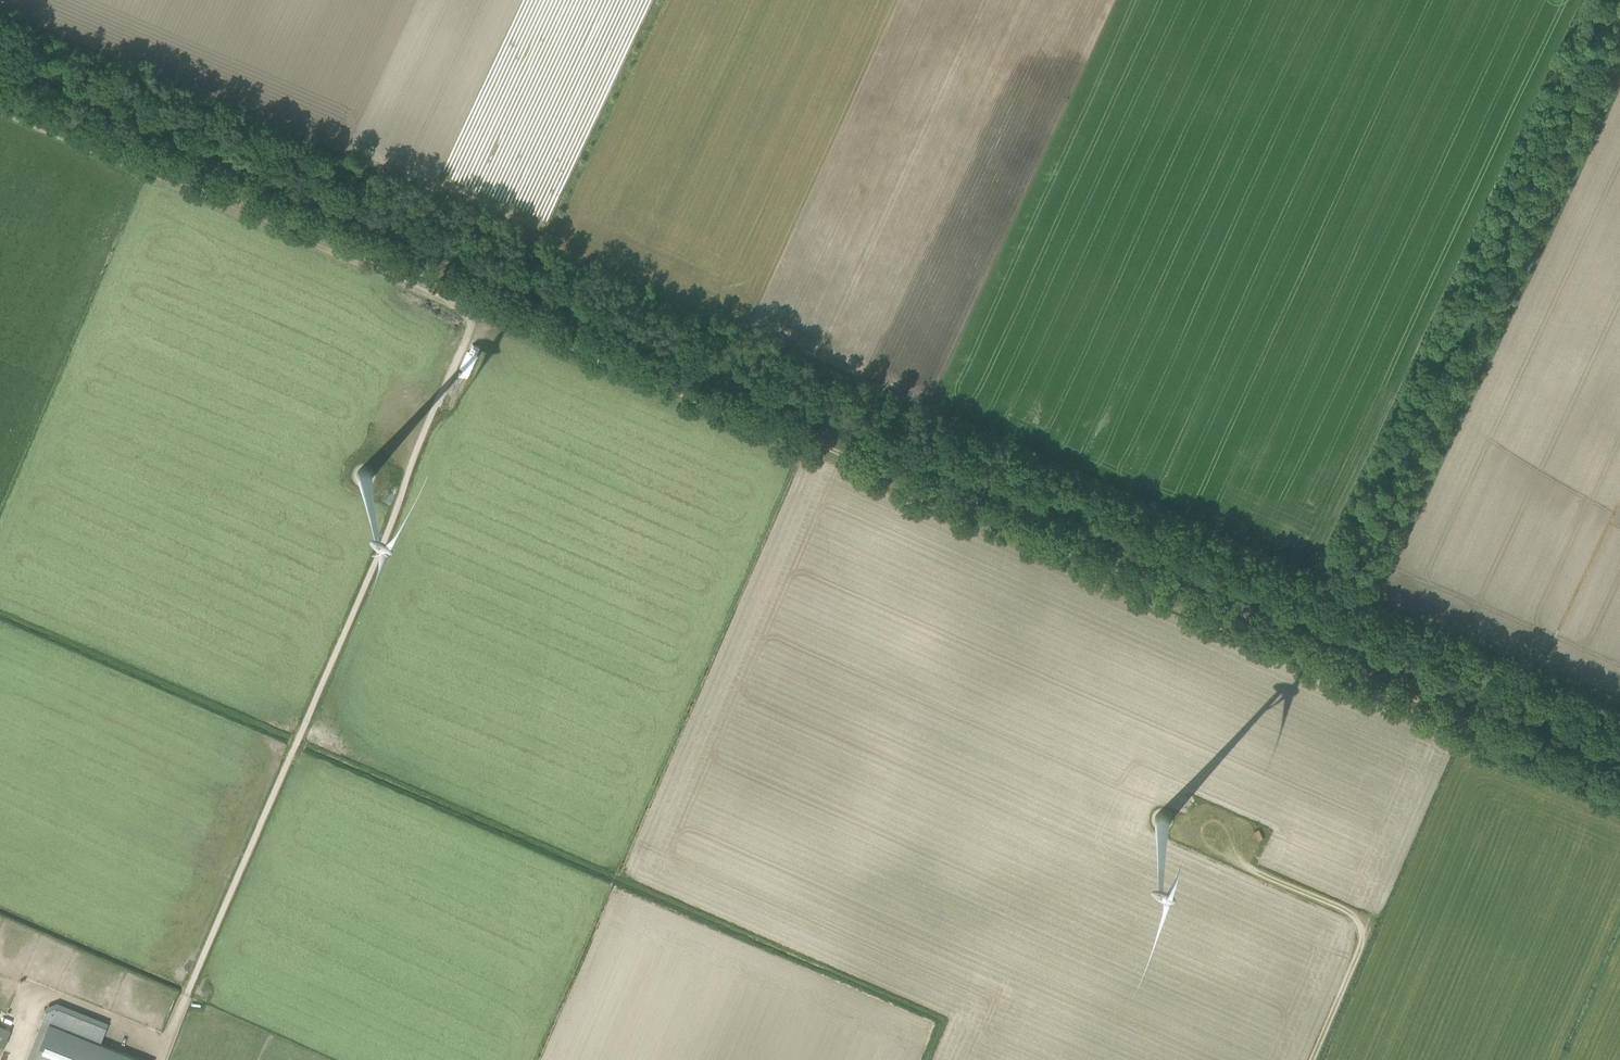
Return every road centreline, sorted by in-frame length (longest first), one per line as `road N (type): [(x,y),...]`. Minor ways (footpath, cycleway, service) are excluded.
road 1 (track): [(0,91),(1619,786)]

